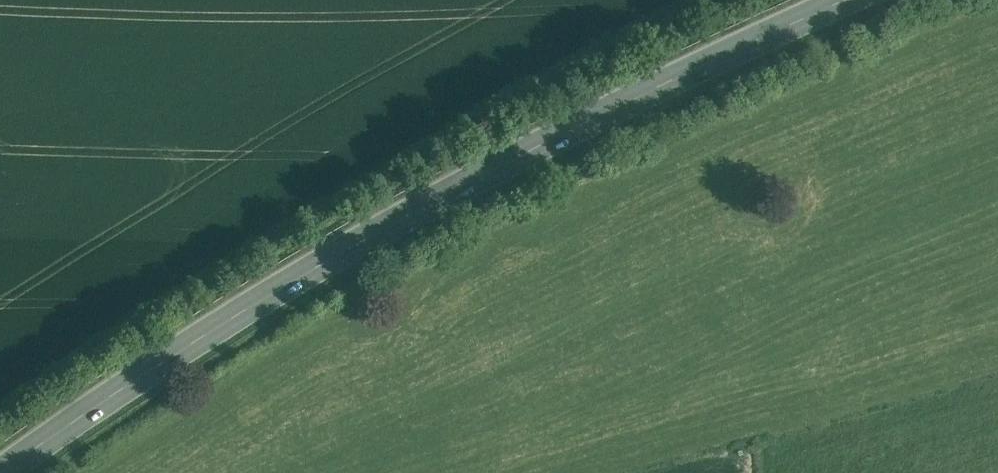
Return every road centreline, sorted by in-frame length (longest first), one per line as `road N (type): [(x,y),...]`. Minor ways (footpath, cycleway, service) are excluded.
road 1 (primary): [(846,0),(566,130),(316,260),(3,472)]

